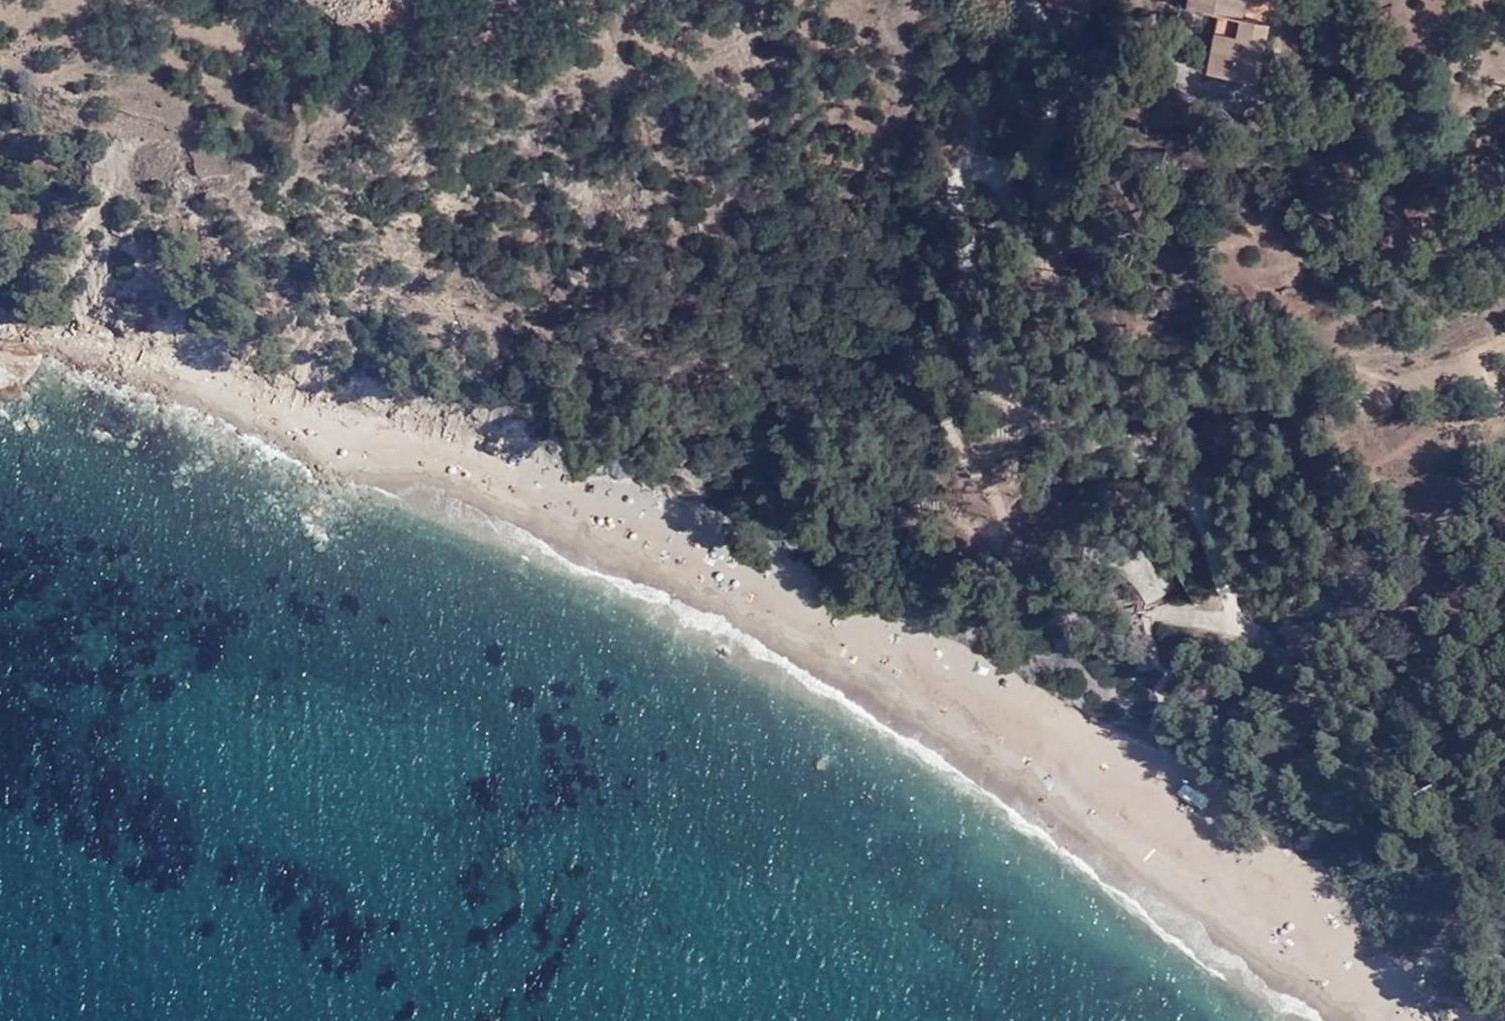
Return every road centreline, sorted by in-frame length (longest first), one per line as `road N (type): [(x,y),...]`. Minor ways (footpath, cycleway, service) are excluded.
road 1 (track): [(994,408),(1020,439),(1161,496),(1183,513),(1197,547),(1198,591),(1180,610),(1158,614),(1073,606),(983,560),(972,543)]
road 2 (track): [(1036,129),(1027,258),(999,255),(960,195),(940,198),(937,215),(943,295),(975,381),(994,408)]
road 3 (track): [(997,0),(1036,129)]

